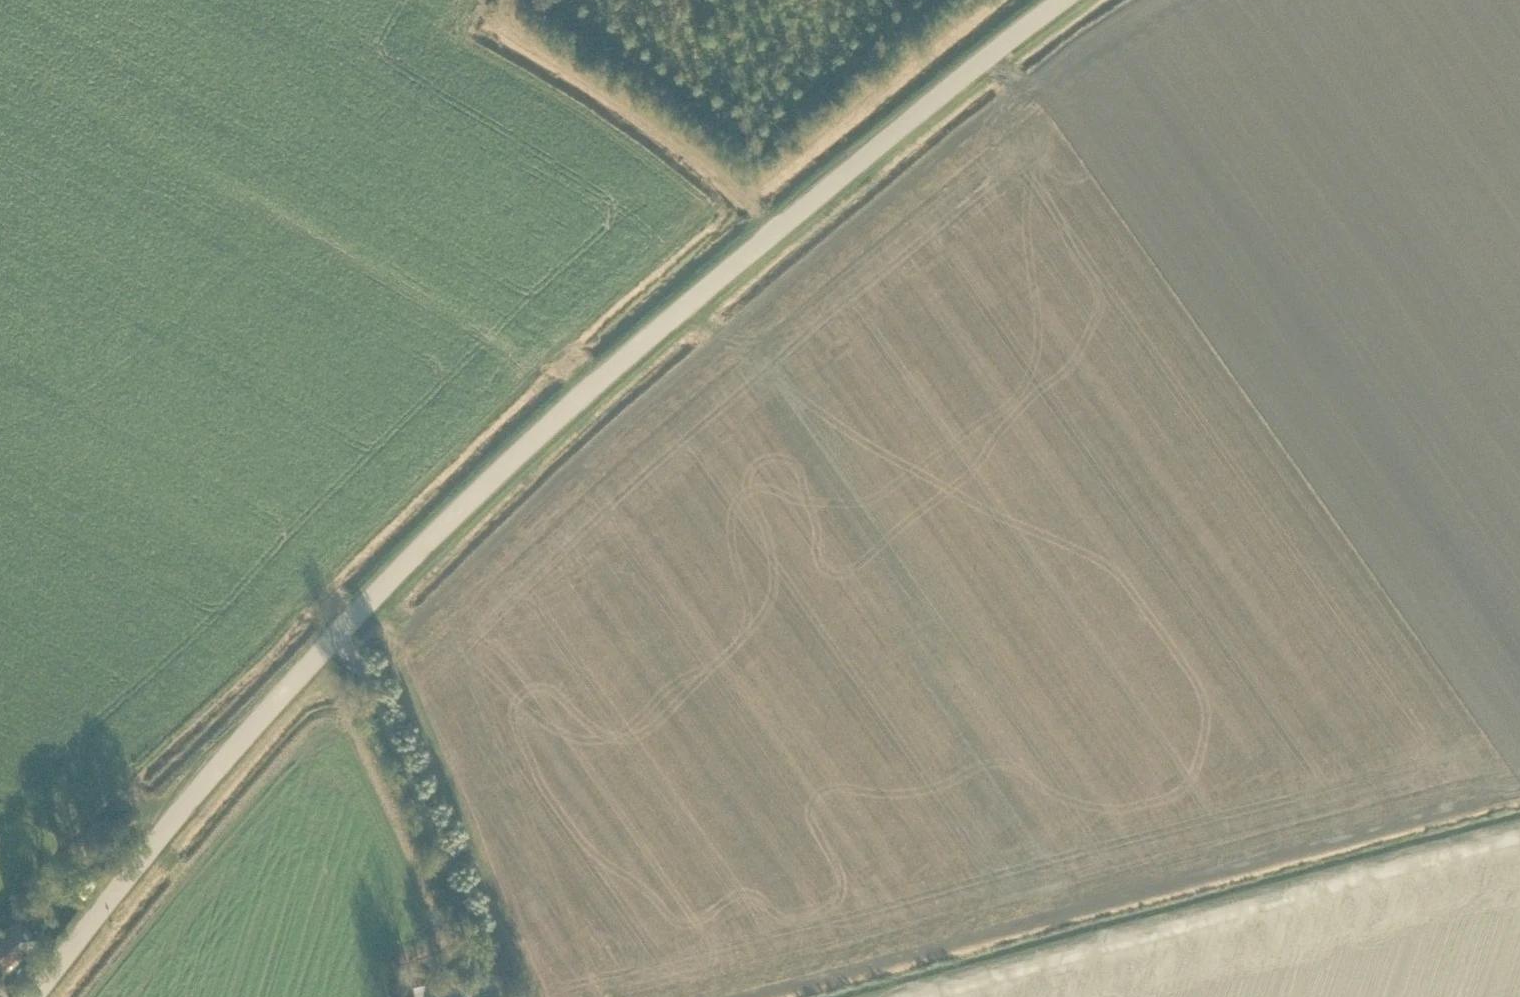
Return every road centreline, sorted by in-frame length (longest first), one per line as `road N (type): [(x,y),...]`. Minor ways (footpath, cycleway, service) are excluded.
road 1 (tertiary): [(31,996),(200,786),(339,632),(556,419),(1020,27),(1063,0)]

